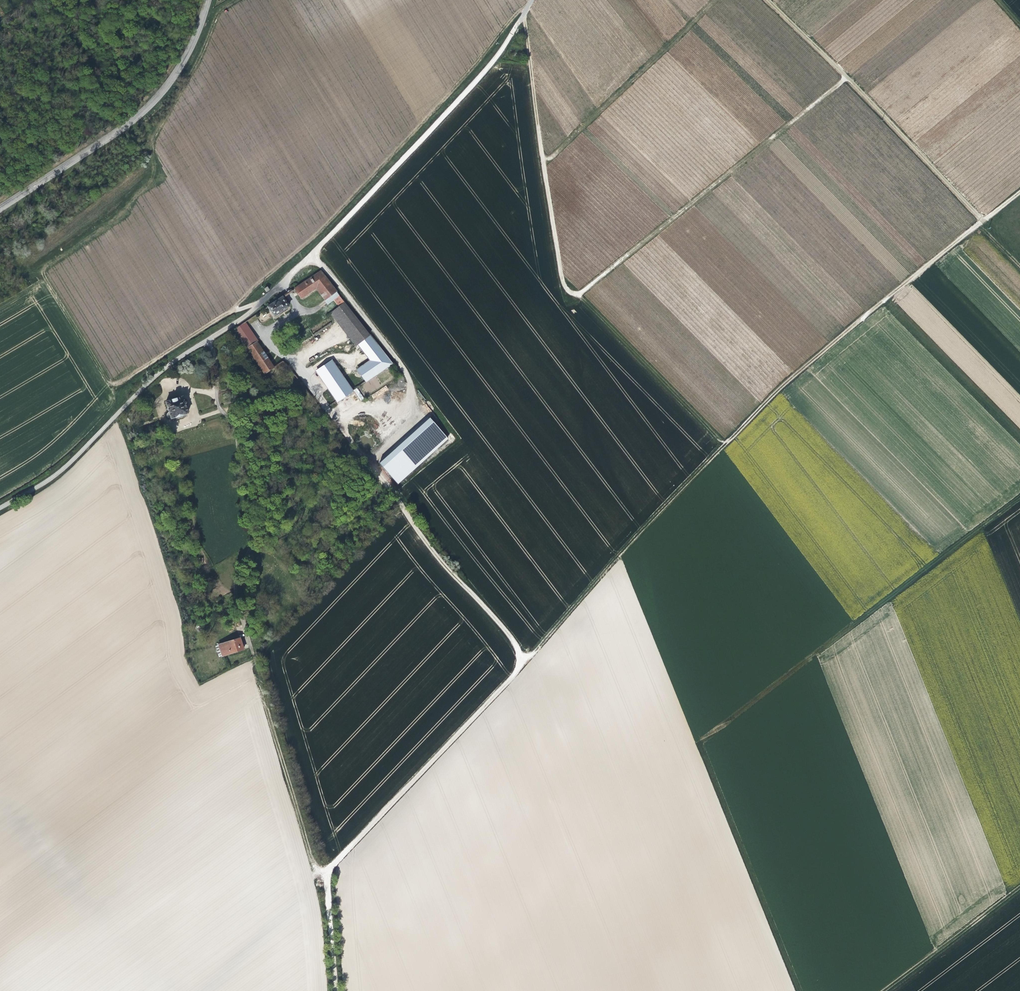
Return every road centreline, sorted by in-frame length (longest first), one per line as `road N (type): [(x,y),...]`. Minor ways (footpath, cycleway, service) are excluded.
road 1 (track): [(334,990),(327,873),(506,681),(519,654),(369,461),(415,415),(416,401),(403,371),(312,253)]
road 2 (track): [(980,219),(845,76),(576,295),(561,282),(521,14)]
road 3 (track): [(1019,188),(785,380),(530,655),(519,654)]
road 4 (track): [(1019,495),(700,742),(799,990)]
road 5 (track): [(0,505),(60,470),(162,367),(239,317),(312,253)]
road 6 (track): [(312,253),(497,53),(521,14)]
road 7 (tertiary): [(0,205),(143,114),(171,85),(206,0)]
road 8 (track): [(40,273),(111,386),(233,310)]
road 9 (track): [(713,0),(543,161)]
road 10 (track): [(576,295),(718,449)]
road 11 (track): [(881,990),(1019,884)]

